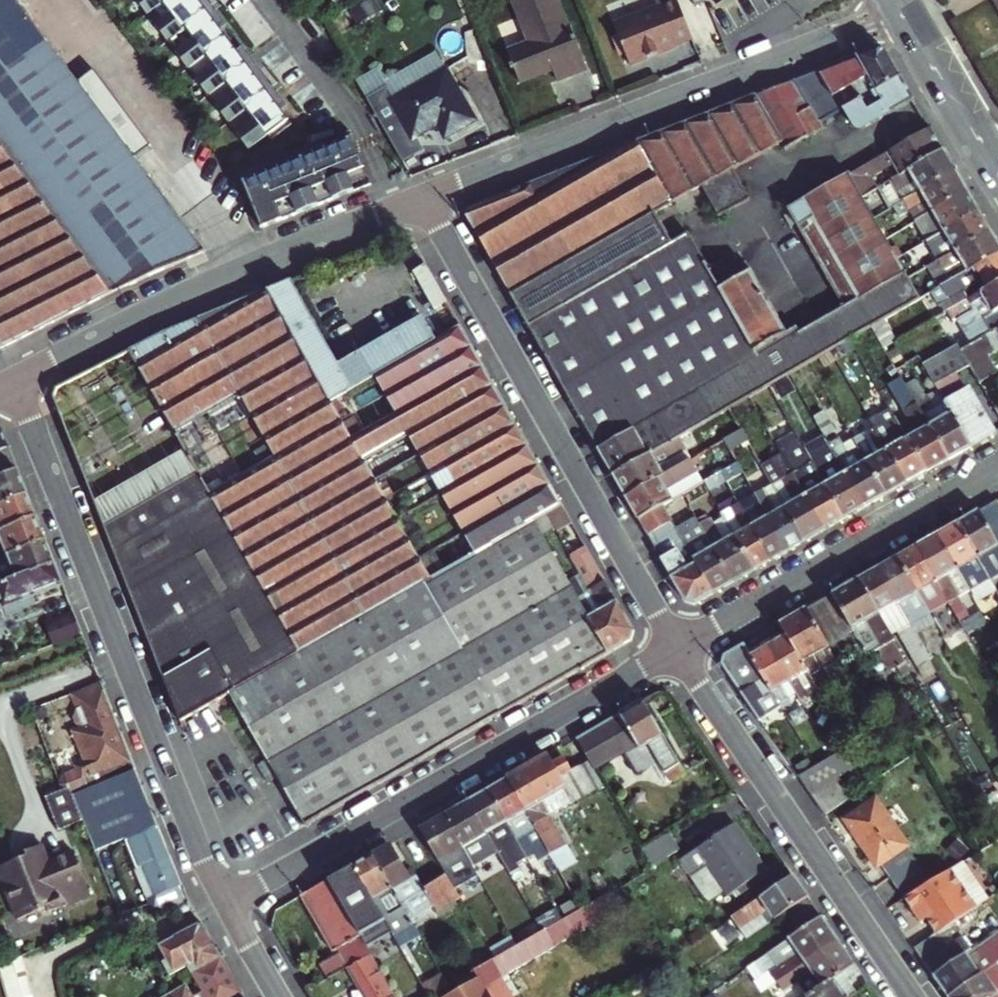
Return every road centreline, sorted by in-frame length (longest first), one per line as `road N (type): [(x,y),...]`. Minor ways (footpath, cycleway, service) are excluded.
road 1 (residential): [(13,382),(227,902)]
road 2 (residential): [(422,201),(903,11)]
road 3 (residential): [(677,649),(227,902)]
road 4 (residential): [(422,201),(677,649)]
road 5 (residential): [(13,382),(170,305),(422,201)]
road 6 (residential): [(677,649),(913,996)]
road 7 (residential): [(997,464),(677,649)]
road 8 (secondary): [(903,11),(986,155)]

